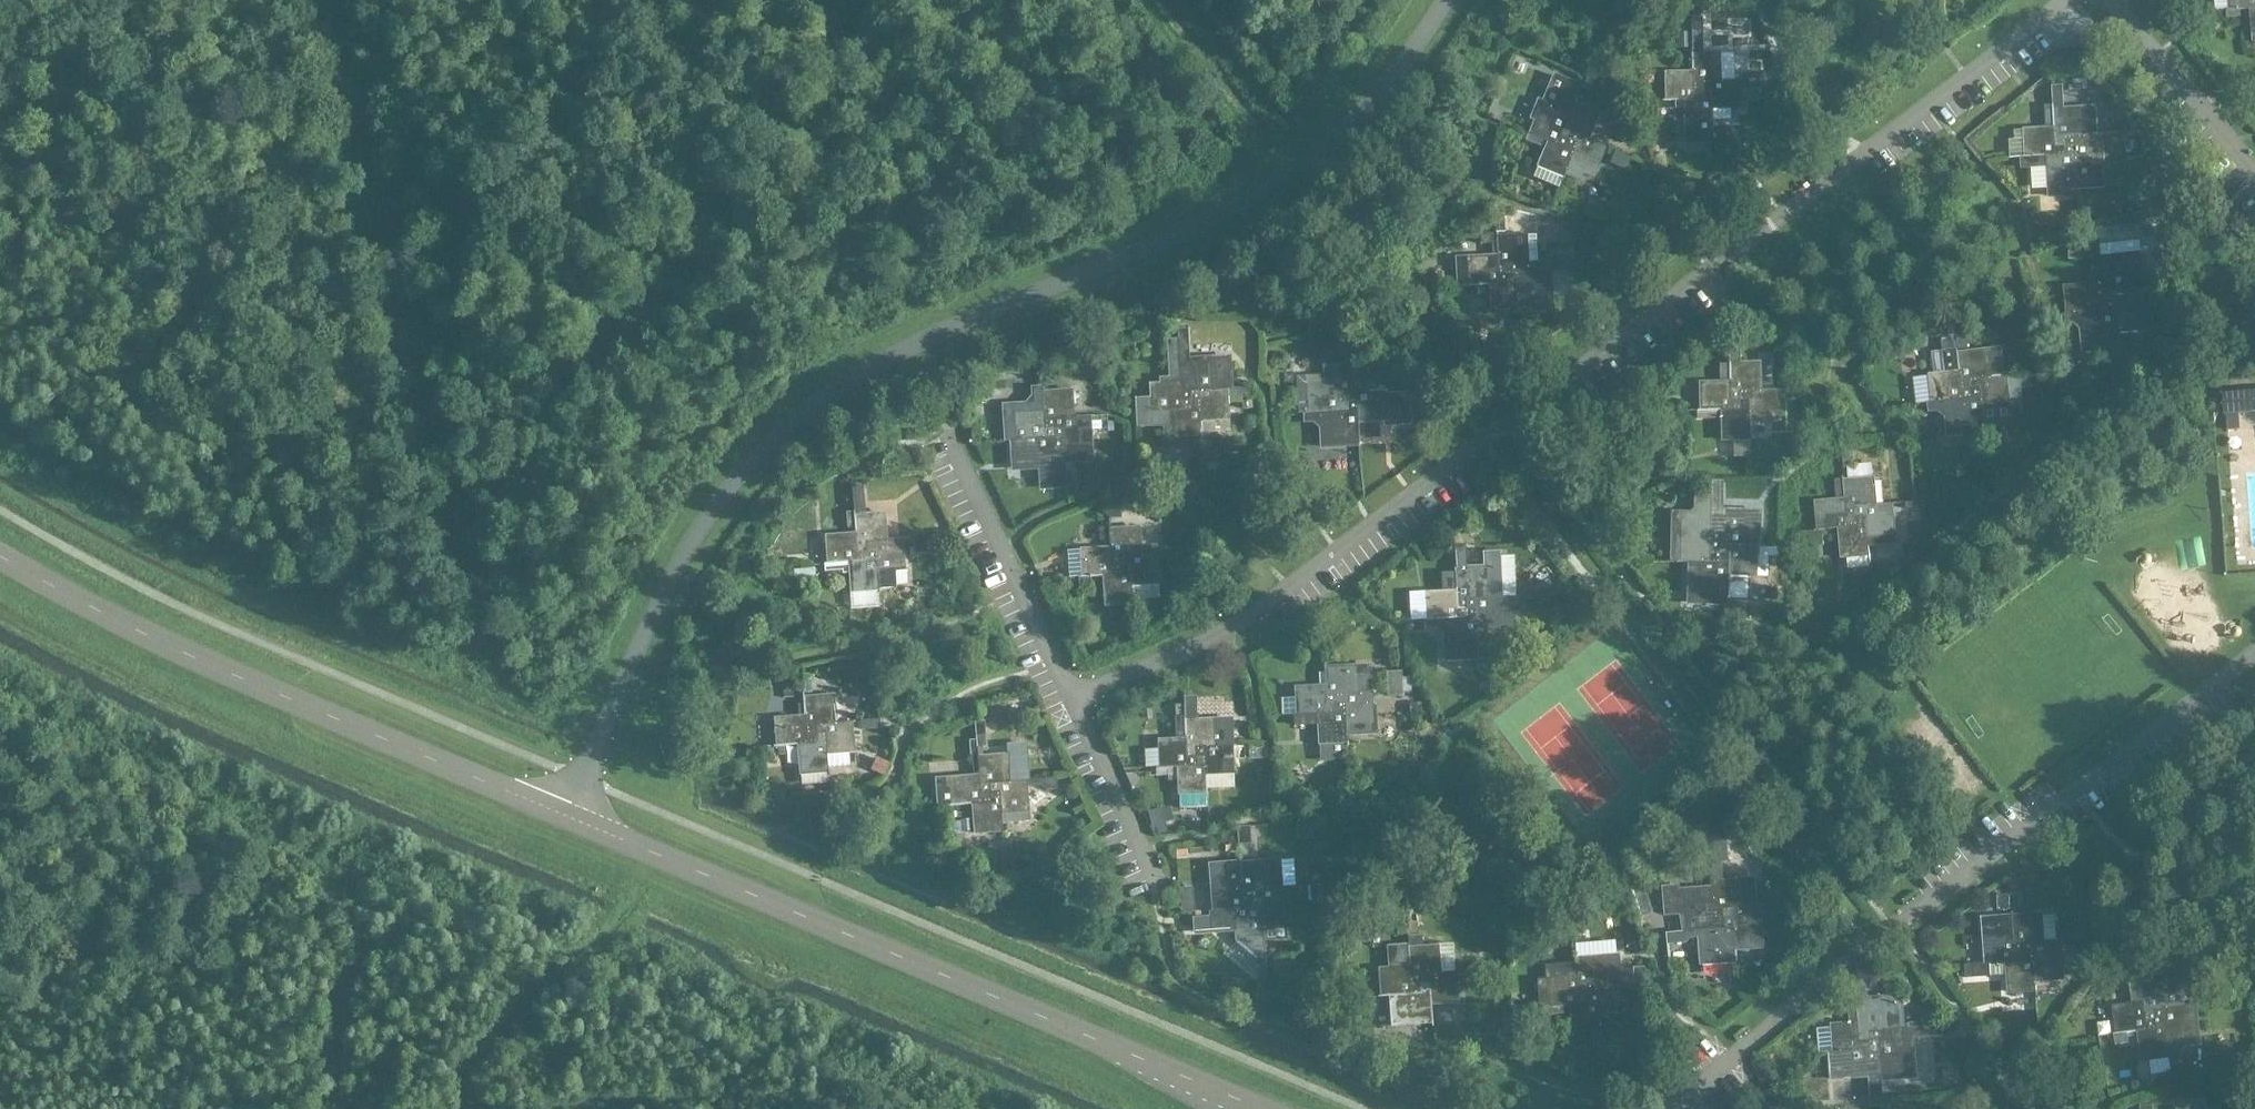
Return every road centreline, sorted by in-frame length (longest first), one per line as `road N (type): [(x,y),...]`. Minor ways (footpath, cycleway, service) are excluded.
road 1 (unclassified): [(563,816),(701,524),(750,456),(818,401),(909,348),(1215,215),(1312,156),(1379,95),(1445,0)]
road 2 (tertiary): [(1256,1108),(563,816)]
road 3 (tertiary): [(563,816),(80,603),(0,555)]
road 4 (unclassified): [(2254,179),(2106,0)]

